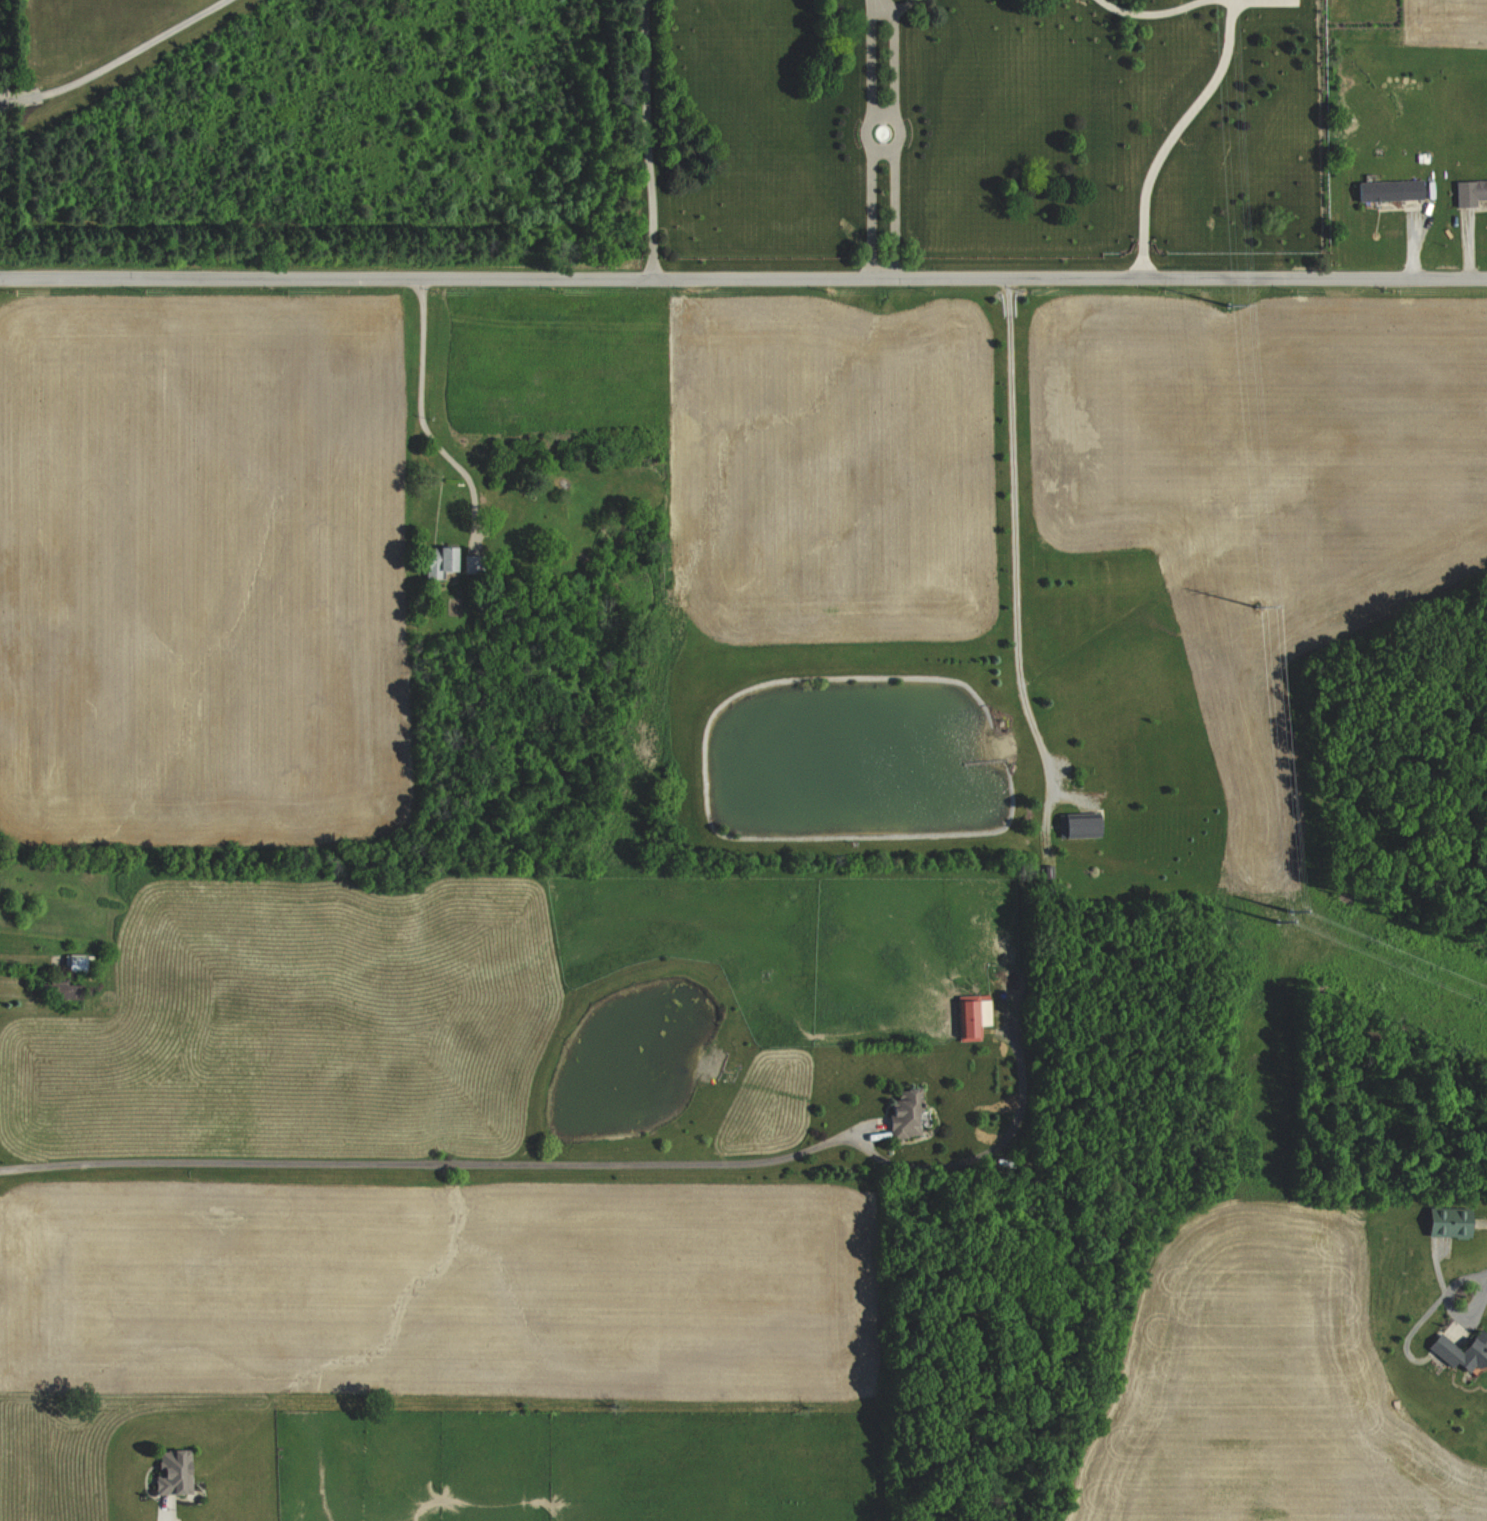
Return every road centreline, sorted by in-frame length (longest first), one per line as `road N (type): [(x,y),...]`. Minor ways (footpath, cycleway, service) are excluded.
road 1 (residential): [(0,280),(1486,276)]

